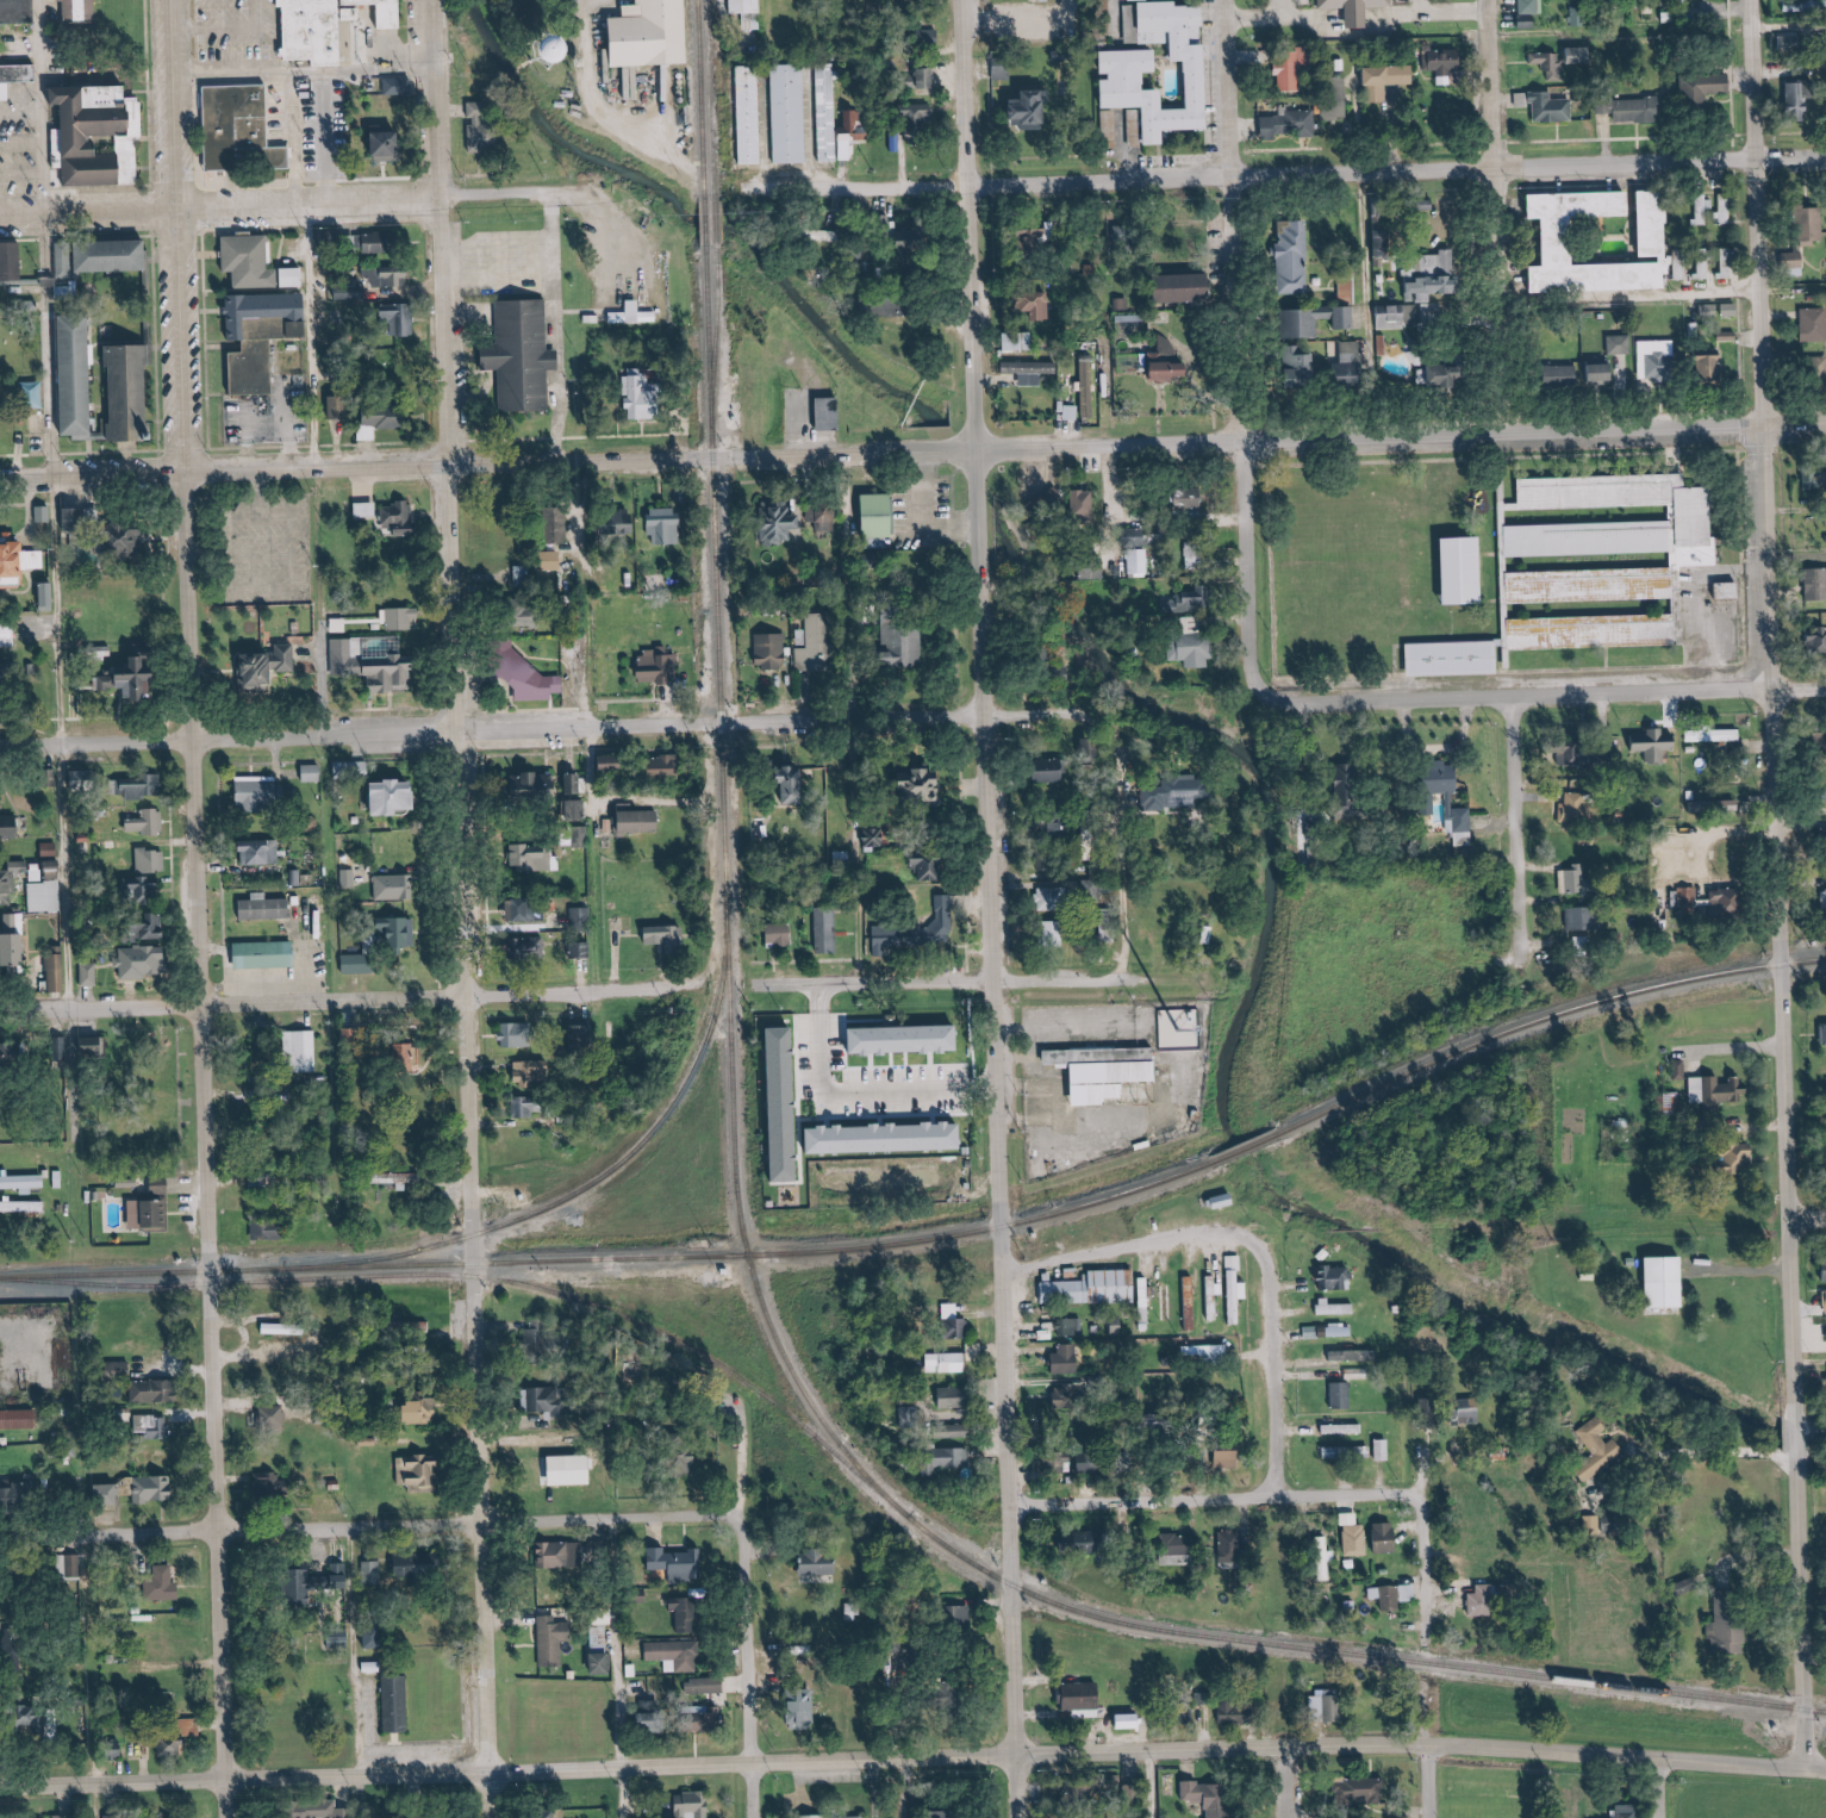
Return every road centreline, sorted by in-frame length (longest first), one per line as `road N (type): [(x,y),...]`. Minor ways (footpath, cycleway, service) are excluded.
road 1 (tertiary): [(0,483),(1825,426)]
road 2 (tertiary): [(226,1817),(202,1007),(200,474),(179,0)]
road 3 (residential): [(489,1817),(443,0)]
road 4 (tertiary): [(1017,1817),(976,0)]
road 5 (tertiary): [(0,1786),(1361,1743),(1808,1768)]
road 6 (tertiary): [(1801,1415),(1764,428),(1758,0)]
road 7 (residential): [(1095,715),(0,747)]
road 8 (residential): [(1825,157),(765,193)]
road 9 (residential): [(742,1515),(0,1539)]
road 10 (residential): [(594,197),(0,213)]
road 11 (residential): [(1825,687),(1280,701)]
road 12 (residential): [(202,1007),(708,985)]
road 13 (tertiary): [(1252,440),(1237,0)]
road 14 (residential): [(1506,437),(1502,0)]
road 15 (residential): [(1421,1492),(1007,1506)]
road 16 (residential): [(750,986),(1124,984)]
road 17 (residential): [(744,1455),(752,1817)]
road 18 (tertiary): [(1808,1768),(1803,1468)]
road 19 (residential): [(1280,701),(1261,672),(1252,440)]
road 20 (track): [(67,479),(75,745)]
road 21 (residential): [(1254,1257),(1244,1243),(1214,1234),(1172,1237),(1002,1280)]
road 22 (track): [(75,745),(83,1010)]
road 23 (residential): [(1532,938),(1522,697)]
road 24 (residential): [(1270,1494),(1254,1257)]
road 25 (tertiary): [(0,1013),(202,1007)]
road 26 (residential): [(1425,1642),(1421,1492)]

